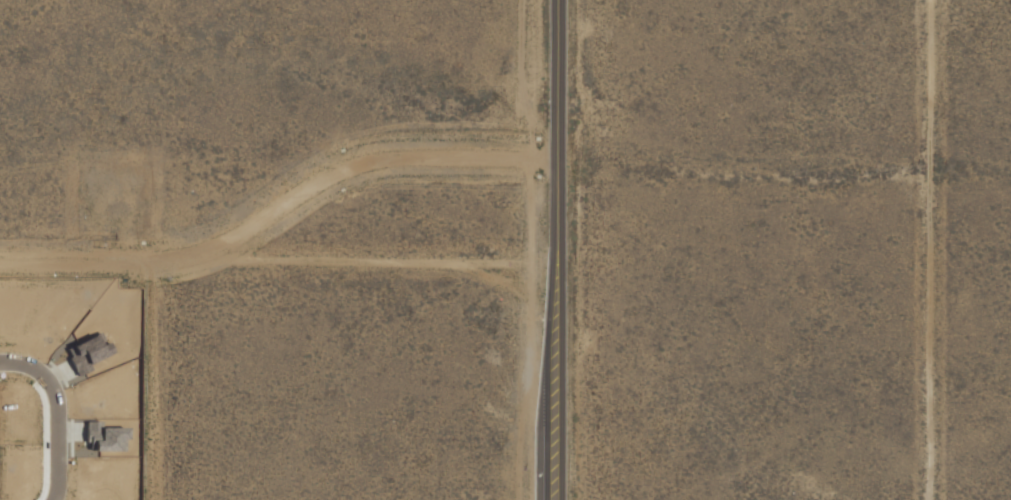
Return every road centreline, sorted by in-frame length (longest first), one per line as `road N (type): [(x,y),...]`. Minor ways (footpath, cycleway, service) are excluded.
road 1 (residential): [(561,159),(401,159),(347,169),(252,237),(184,260),(0,258)]
road 2 (track): [(938,499),(939,0)]
road 3 (tertiary): [(560,0),(560,499)]
road 4 (residential): [(63,499),(68,400),(57,378),(33,364),(0,364)]

